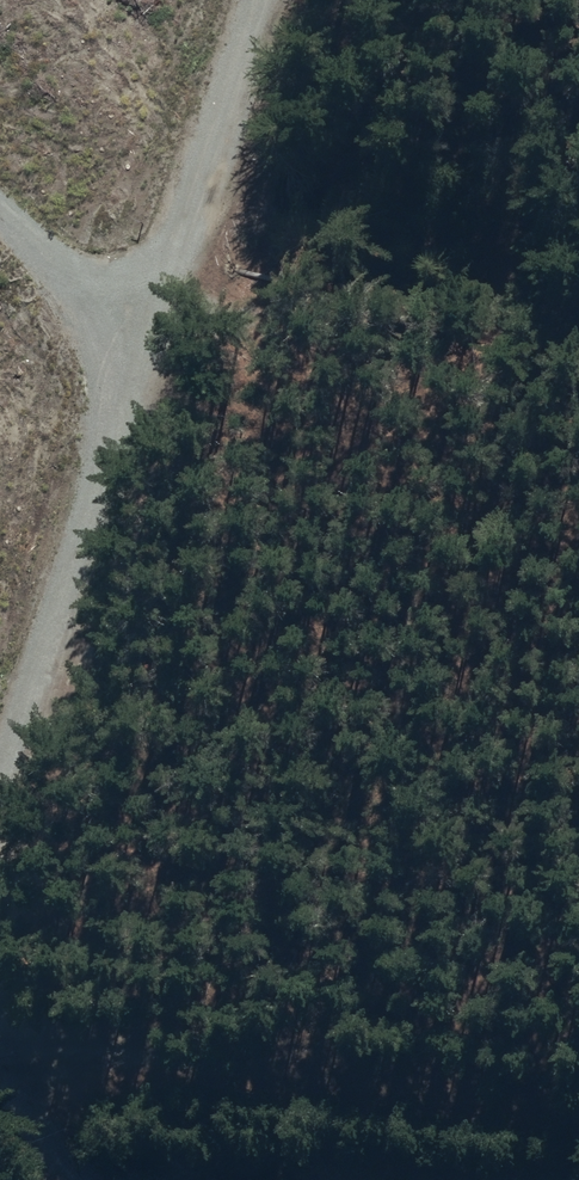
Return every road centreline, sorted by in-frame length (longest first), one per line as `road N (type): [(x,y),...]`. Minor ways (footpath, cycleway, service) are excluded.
road 1 (track): [(0,1048),(578,1115)]
road 2 (track): [(266,0),(155,337)]
road 3 (track): [(155,337),(70,639)]
road 4 (track): [(70,639),(0,867)]
road 5 (track): [(0,254),(155,337)]
road 6 (track): [(0,1083),(94,1179)]

